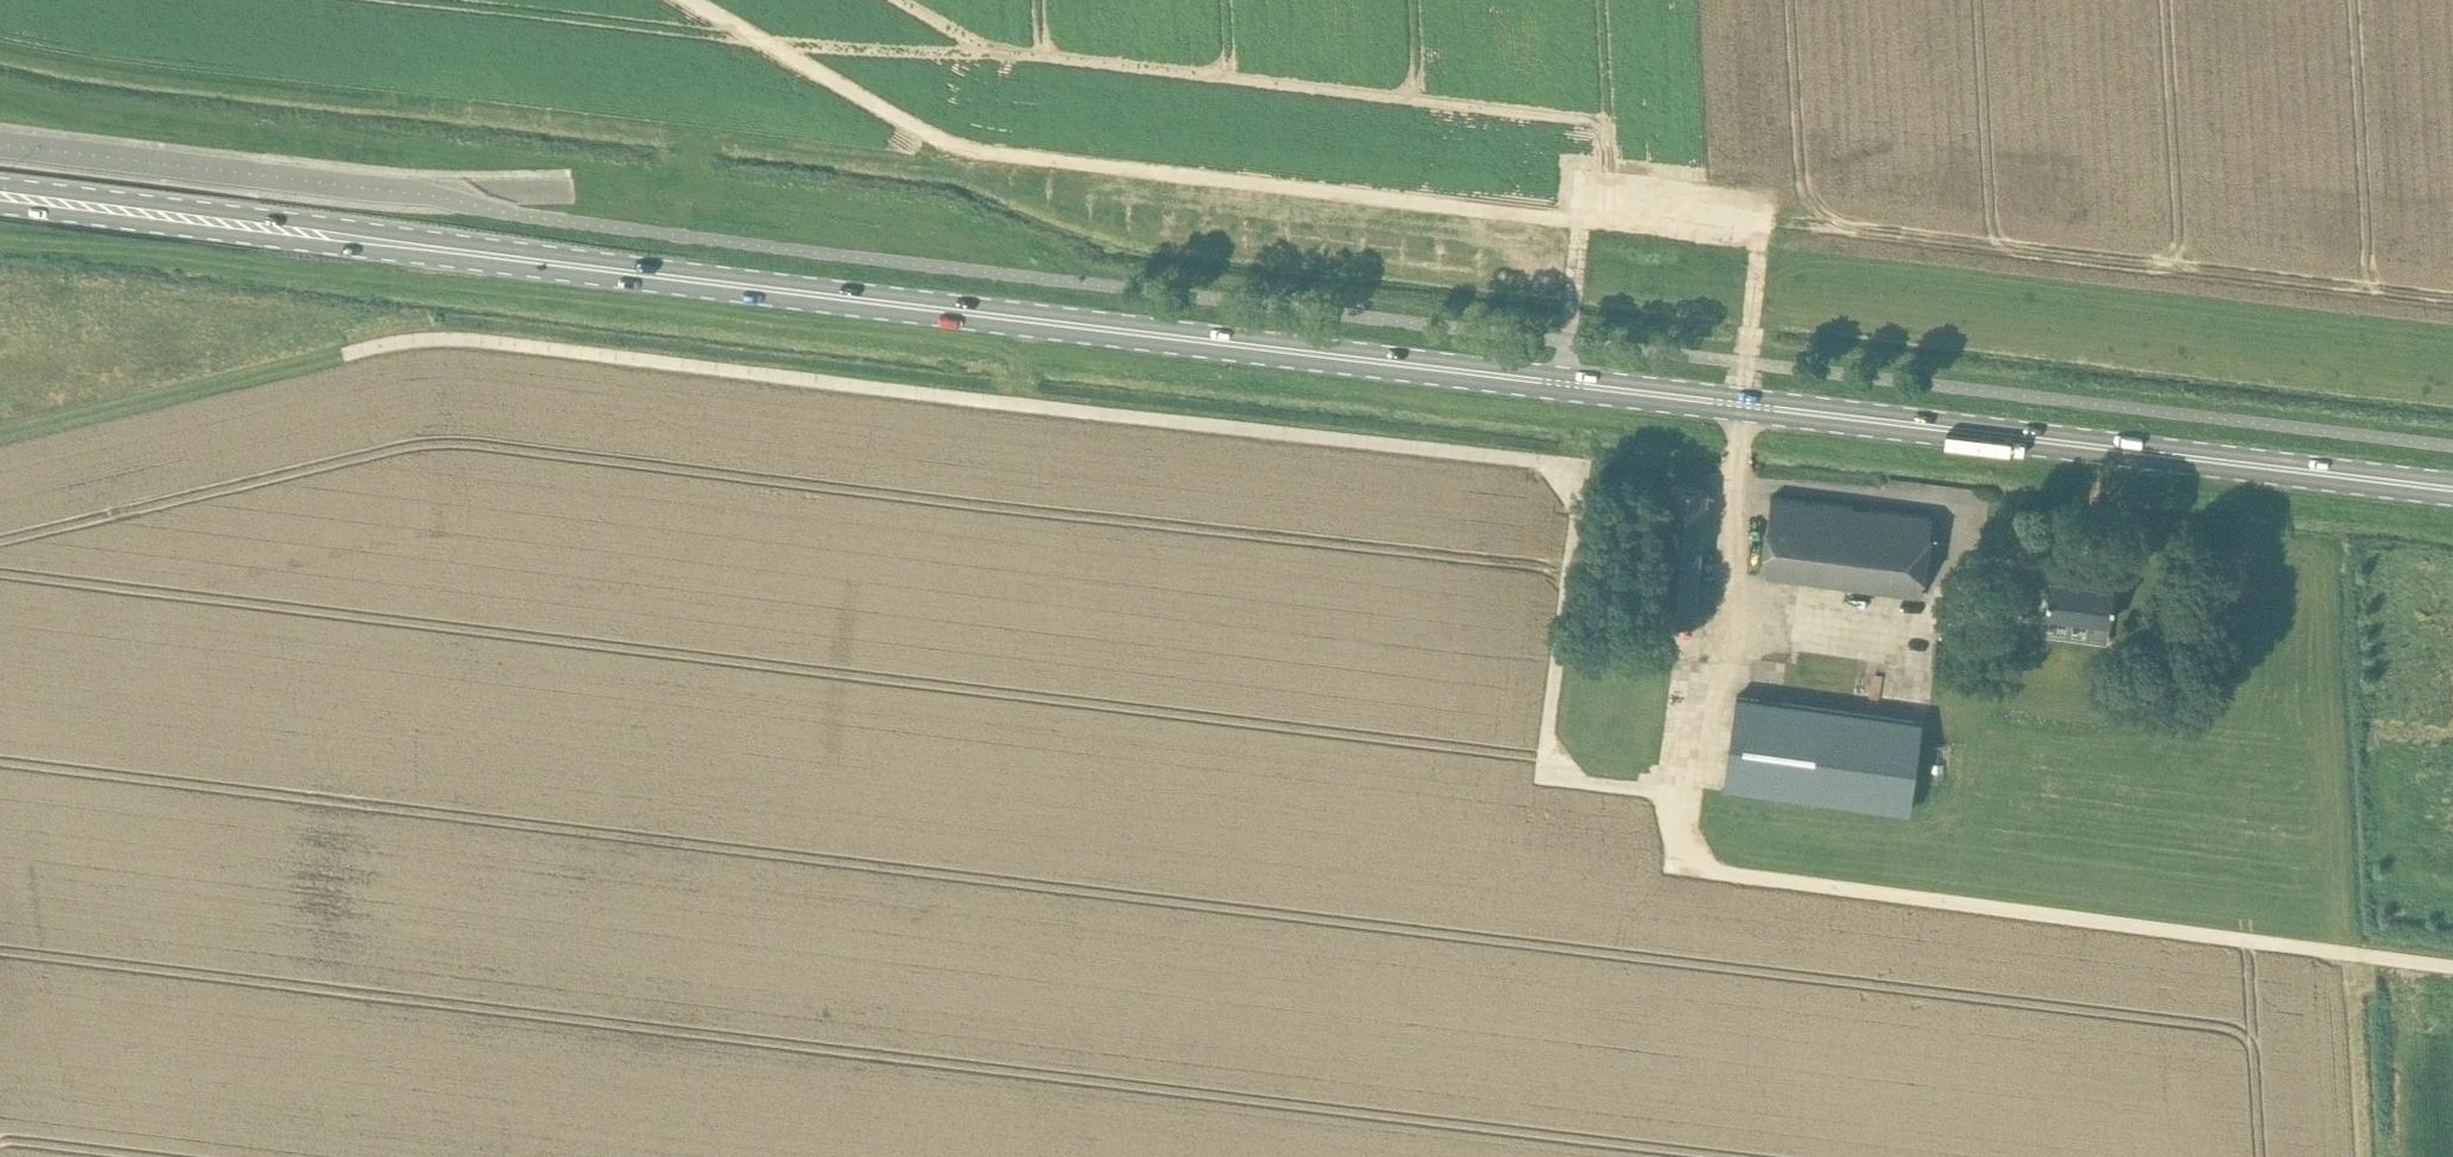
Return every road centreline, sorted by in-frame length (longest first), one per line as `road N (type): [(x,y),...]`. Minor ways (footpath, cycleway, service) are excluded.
road 1 (track): [(0,432),(444,338),(1537,460),(1564,477),(1576,512),(1549,760),(1574,781),(1660,794),(1704,868),(2452,967)]
road 2 (primary): [(254,227),(2452,490)]
road 3 (track): [(1581,223),(970,149),(918,129),(692,0)]
road 4 (track): [(1563,383),(1581,223),(1759,242),(1741,404)]
road 5 (track): [(0,95),(396,153),(422,163),(436,196)]
road 6 (track): [(397,266),(360,278),(0,242)]
road 7 (primary): [(254,227),(0,197)]
road 8 (track): [(1664,799),(1684,768),(1709,663)]

